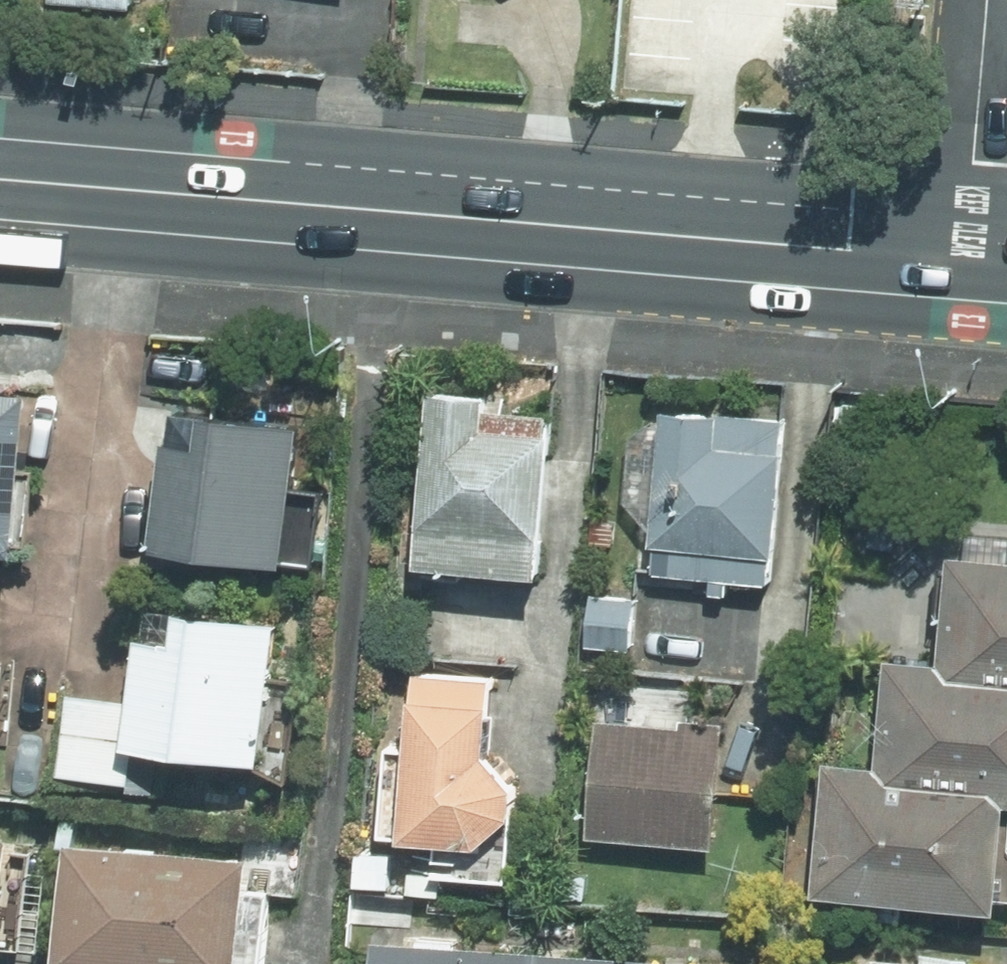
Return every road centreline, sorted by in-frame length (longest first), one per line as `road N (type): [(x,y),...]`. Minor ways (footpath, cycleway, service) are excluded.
road 1 (primary): [(0,178),(968,254)]
road 2 (residential): [(990,0),(968,254)]

